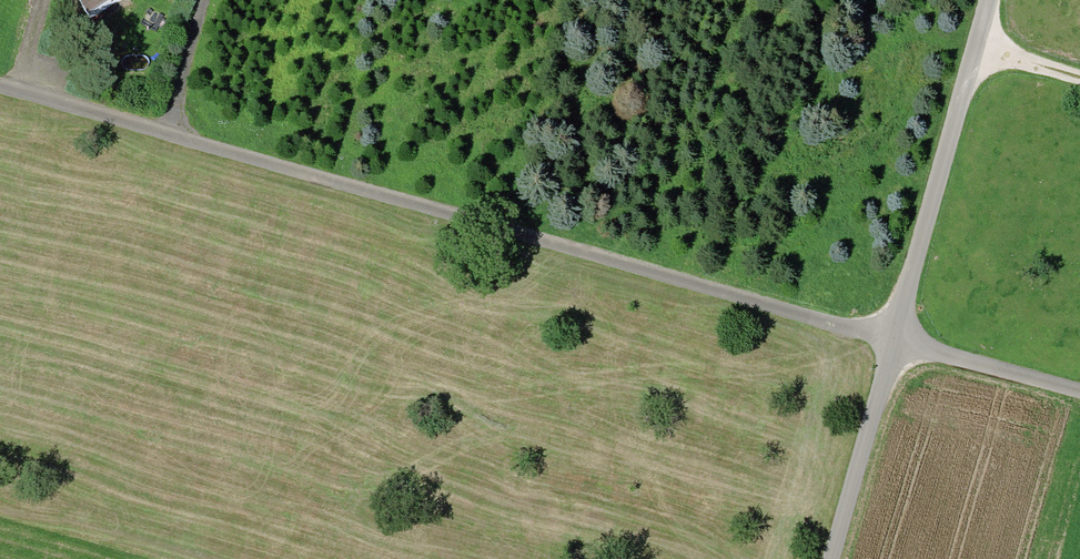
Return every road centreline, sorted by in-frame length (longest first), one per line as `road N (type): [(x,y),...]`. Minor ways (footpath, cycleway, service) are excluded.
road 1 (track): [(0,84),(1079,392)]
road 2 (track): [(995,0),(833,558)]
road 3 (track): [(209,0),(173,133)]

